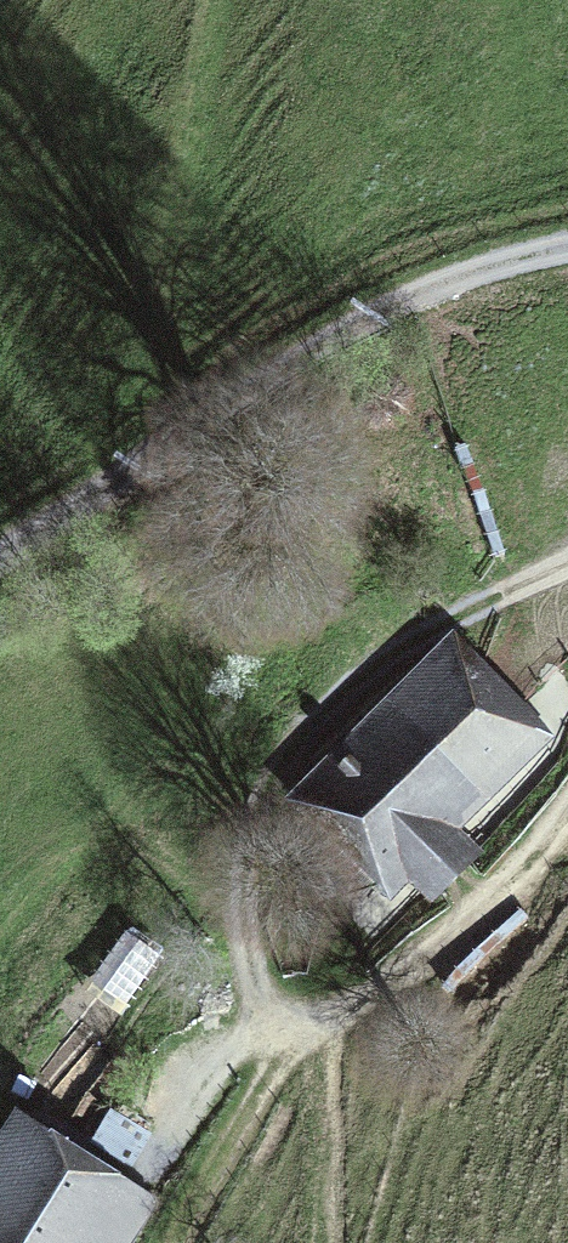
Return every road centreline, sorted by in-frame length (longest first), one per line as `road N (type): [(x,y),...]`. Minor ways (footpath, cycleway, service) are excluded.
road 1 (track): [(176,1242),(272,1070),(259,1017),(251,851),(277,777),(323,716),(378,667),(567,563)]
road 2 (track): [(0,561),(353,324),(483,263),(567,248)]
road 3 (track): [(310,1242),(322,1027),(393,984),(470,915),(567,804)]
road 4 (track): [(194,437),(182,232),(216,0)]
road 5 (track): [(155,1159),(231,1059),(322,1027)]

